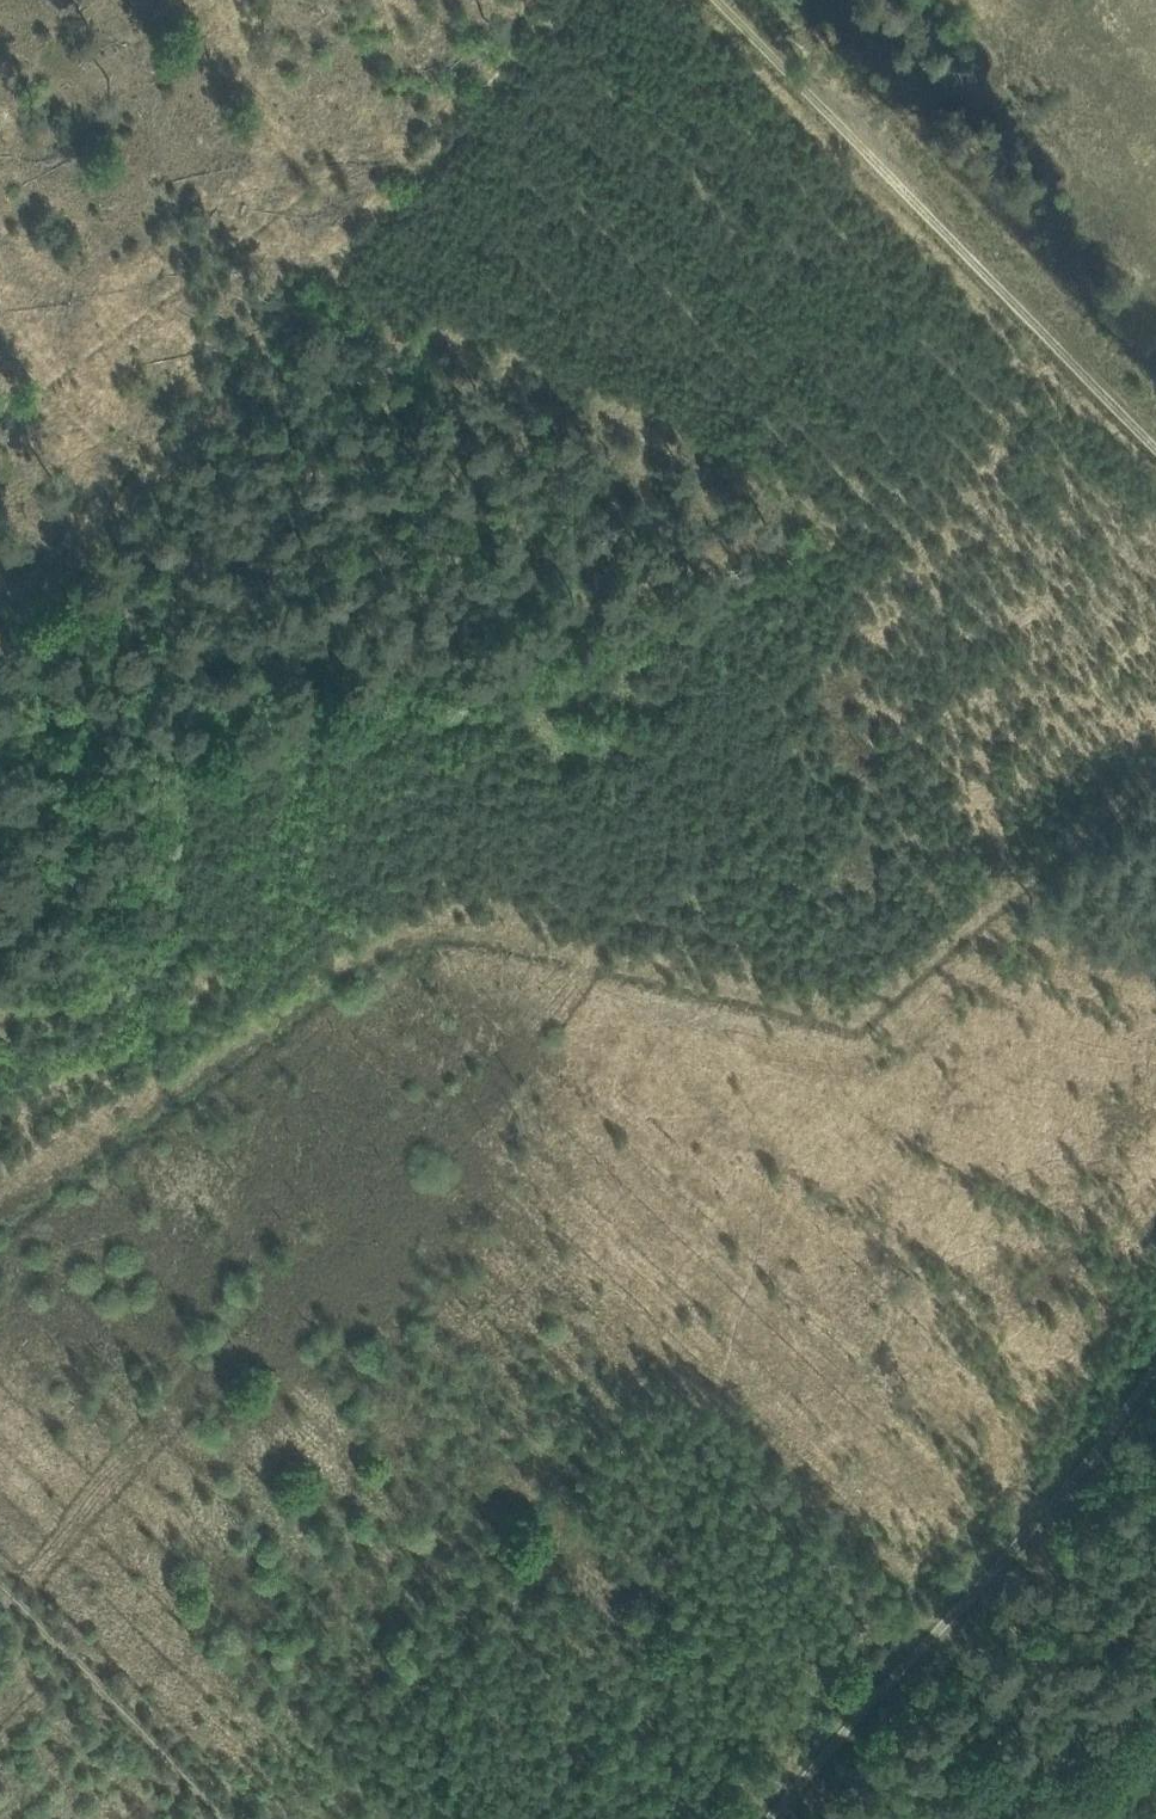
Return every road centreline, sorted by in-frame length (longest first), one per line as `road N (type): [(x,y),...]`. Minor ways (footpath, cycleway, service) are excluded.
road 1 (track): [(1155,444),(726,0)]
road 2 (track): [(1155,1372),(1037,1525),(772,1818)]

